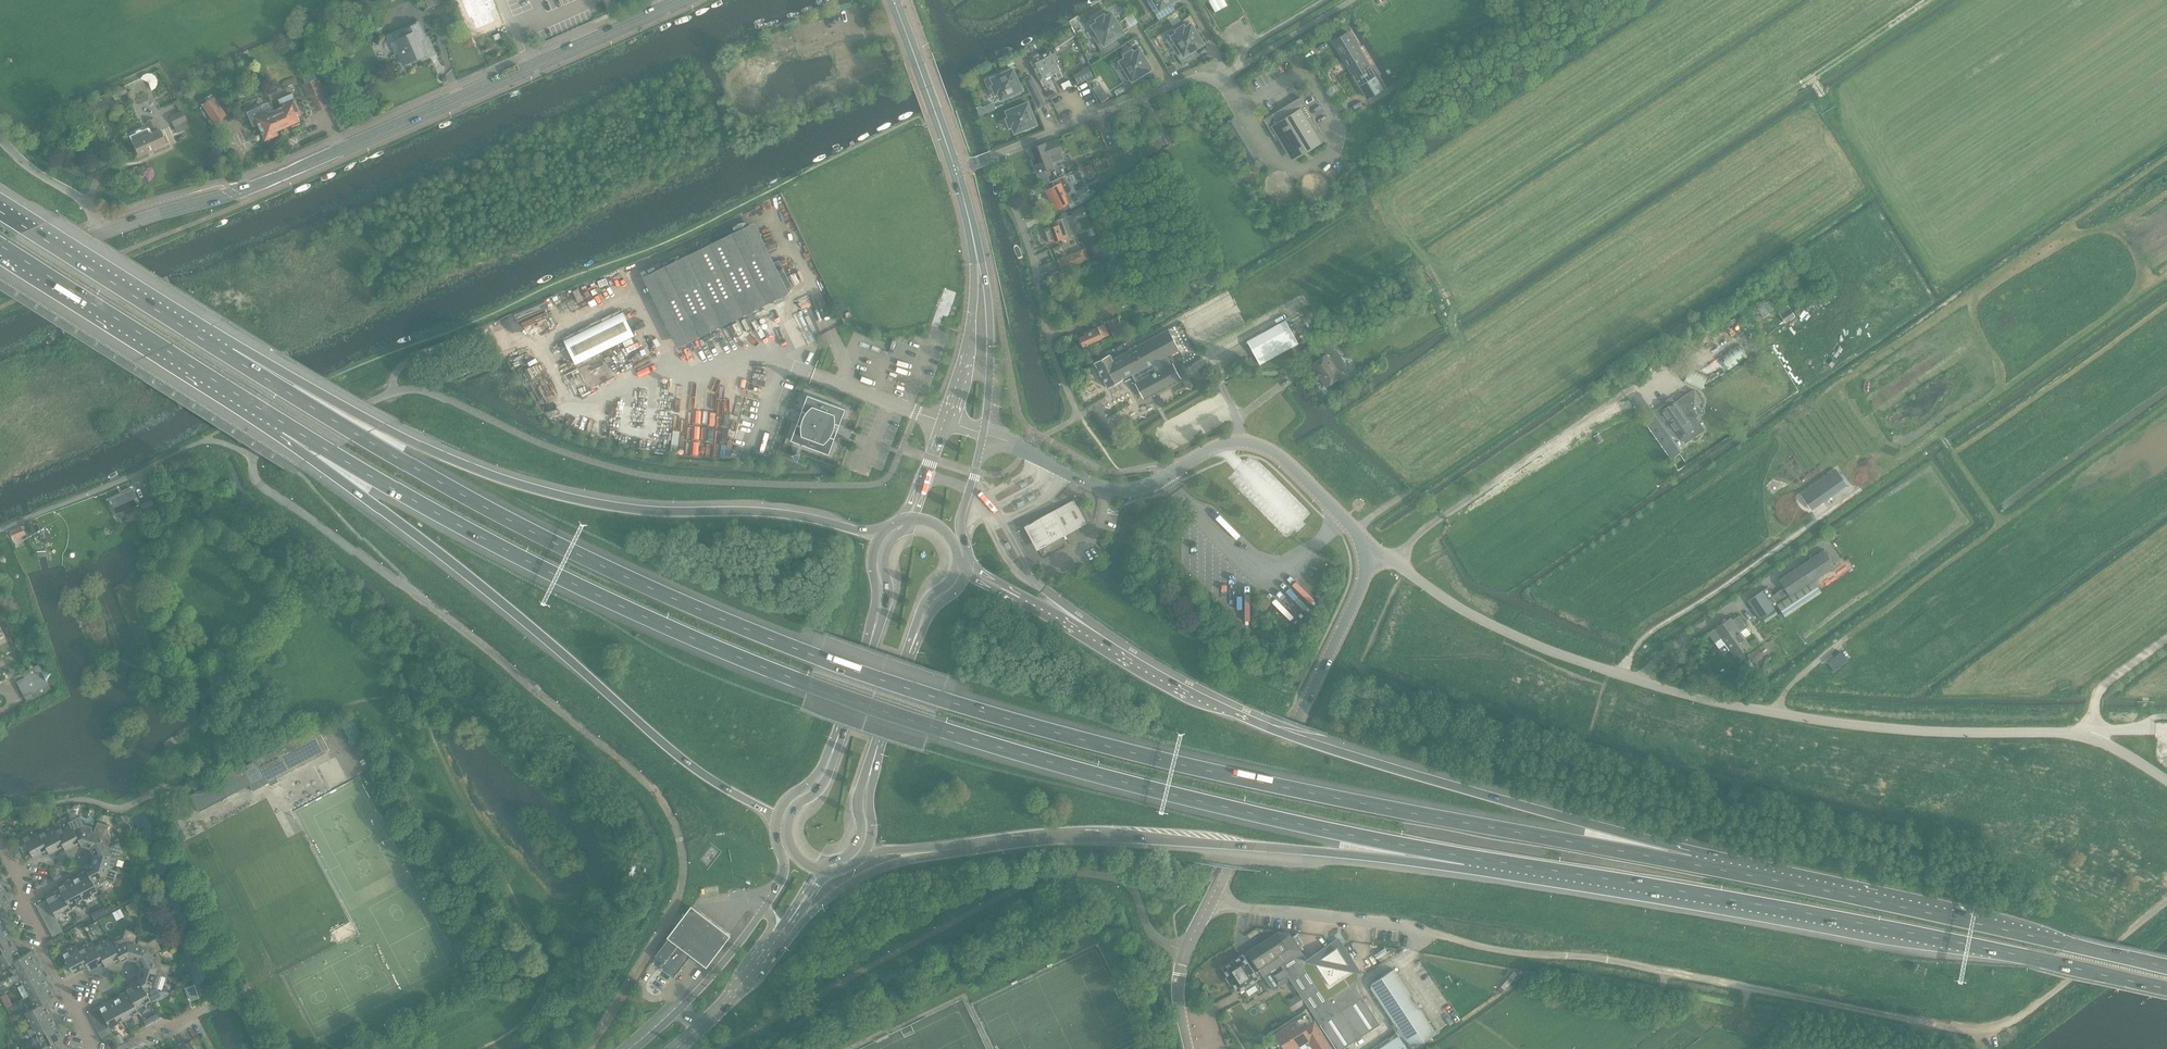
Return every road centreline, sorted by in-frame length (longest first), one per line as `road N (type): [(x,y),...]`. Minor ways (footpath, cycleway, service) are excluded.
road 1 (motorway): [(1689,864),(1182,765),(937,700),(816,658),(455,494),(229,355)]
road 2 (motorway): [(285,424),(436,515),(807,687),(1173,796),(1465,858)]
road 3 (unclassified): [(2166,782),(2083,736),(1918,732),(1677,694),(1496,628),(1393,562),(1370,556)]
road 4 (motorway): [(1689,864),(1587,823),(1272,729),(1192,693),(1022,595)]
road 5 (motorway): [(1465,858),(1913,934),(2166,990)]
road 6 (motorway): [(883,533),(801,516),(623,510),(555,498),(474,471),(229,355)]
road 7 (motorway): [(285,424),(310,457),(530,626),(681,759),(776,819)]
road 8 (tertiary): [(112,230),(293,170),(678,0)]
road 9 (track): [(1619,675),(1639,643),(2059,355)]
road 10 (unclassified): [(1189,1048),(1178,996),(1185,952),(1370,556)]
road 11 (motorway): [(953,854),(1091,839),(1465,858)]
road 12 (motorway): [(2166,968),(1689,864)]
road 13 (unclassified): [(1370,556),(1282,458),(1259,446),(1218,446),(1160,479),(1107,488),(1024,449)]
road 14 (unclassified): [(1024,449),(1080,416),(1050,355),(997,156)]
road 15 (motorway): [(0,245),(285,424)]
road 16 (secondary): [(776,819),(785,870),(765,910),(691,1000),(629,1048)]
road 17 (motorway): [(229,355),(0,213)]
road 18 (unclassified): [(997,156),(1187,81),(1219,79)]
road 19 (residential): [(94,1048),(42,951),(45,941),(0,842)]
road 20 (motorway): [(779,935),(860,878),(953,854)]
road 21 (secondary): [(956,171),(893,0)]
road 22 (secondary): [(984,434),(991,342),(977,257)]
road 23 (secondary): [(977,257),(968,338),(940,421)]
road 24 (track): [(1799,84),(1930,0)]
road 25 (secondary): [(676,1048),(779,935)]
road 26 (secondary): [(817,871),(858,845),(858,797),(878,748)]
road 27 (secondary): [(914,518),(884,551),(889,598),(869,646)]
road 28 (unclassified): [(112,230),(0,140)]
road 29 (secondary): [(969,565),(960,521),(984,434)]
road 30 (residential): [(119,1048),(233,998)]
road 31 (tertiary): [(0,281),(112,230)]

